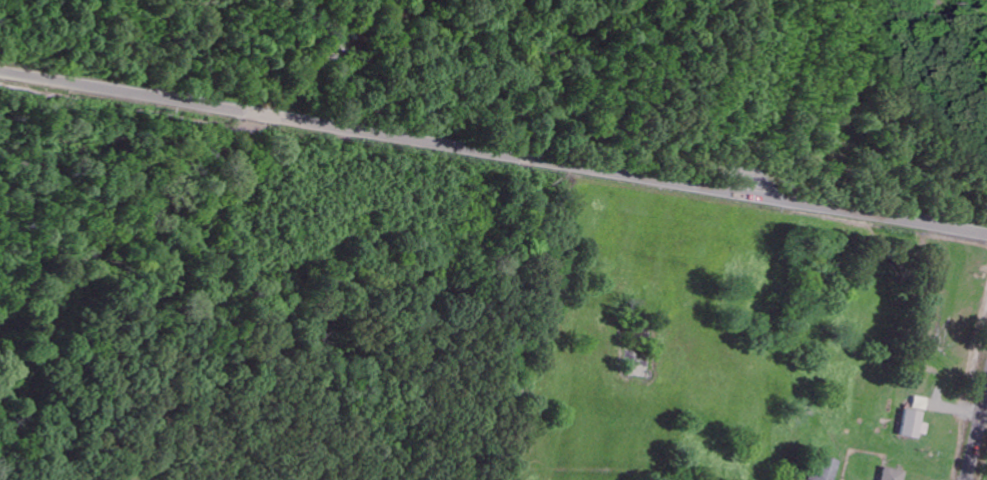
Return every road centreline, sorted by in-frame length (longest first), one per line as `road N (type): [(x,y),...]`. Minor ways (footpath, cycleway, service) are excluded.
road 1 (tertiary): [(986,232),(0,69)]

